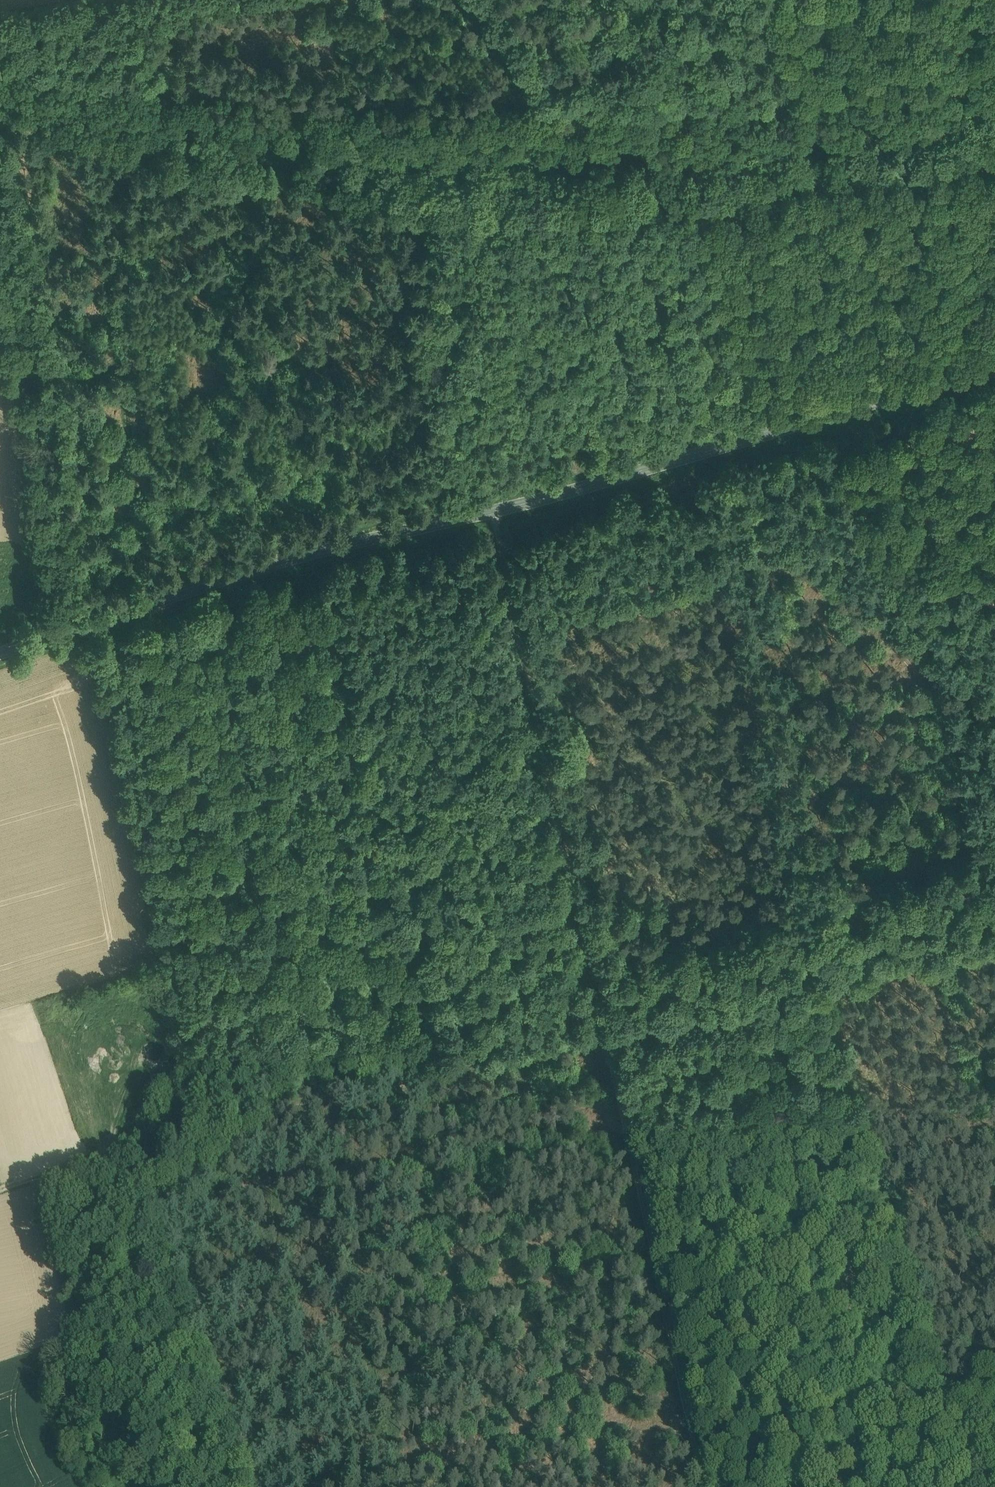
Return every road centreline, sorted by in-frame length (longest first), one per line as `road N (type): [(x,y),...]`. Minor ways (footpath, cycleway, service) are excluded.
road 1 (secondary): [(994,372),(595,486),(321,551),(0,652)]
road 2 (track): [(150,602),(137,628),(202,805),(241,1053),(234,1093),(241,1120),(305,1103),(413,1486)]
road 3 (track): [(491,511),(692,1486)]
road 4 (track): [(994,952),(922,976),(870,975),(601,1038)]
road 5 (track): [(185,592),(208,653),(234,799),(260,883)]
road 6 (track): [(0,1190),(241,1120)]
road 7 (track): [(994,63),(795,97)]

